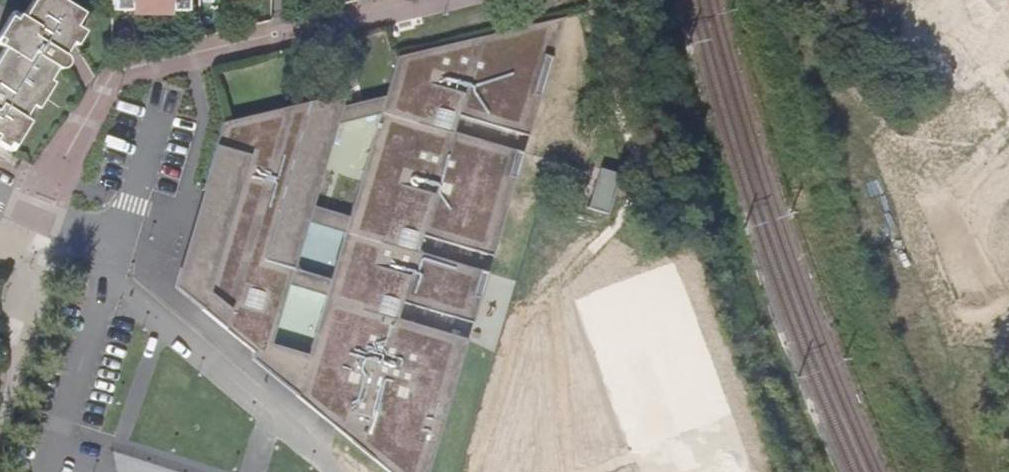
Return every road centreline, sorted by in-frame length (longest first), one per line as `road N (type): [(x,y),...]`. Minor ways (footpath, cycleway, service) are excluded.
road 1 (residential): [(108,273),(337,471)]
road 2 (residential): [(108,273),(85,231),(0,196)]

